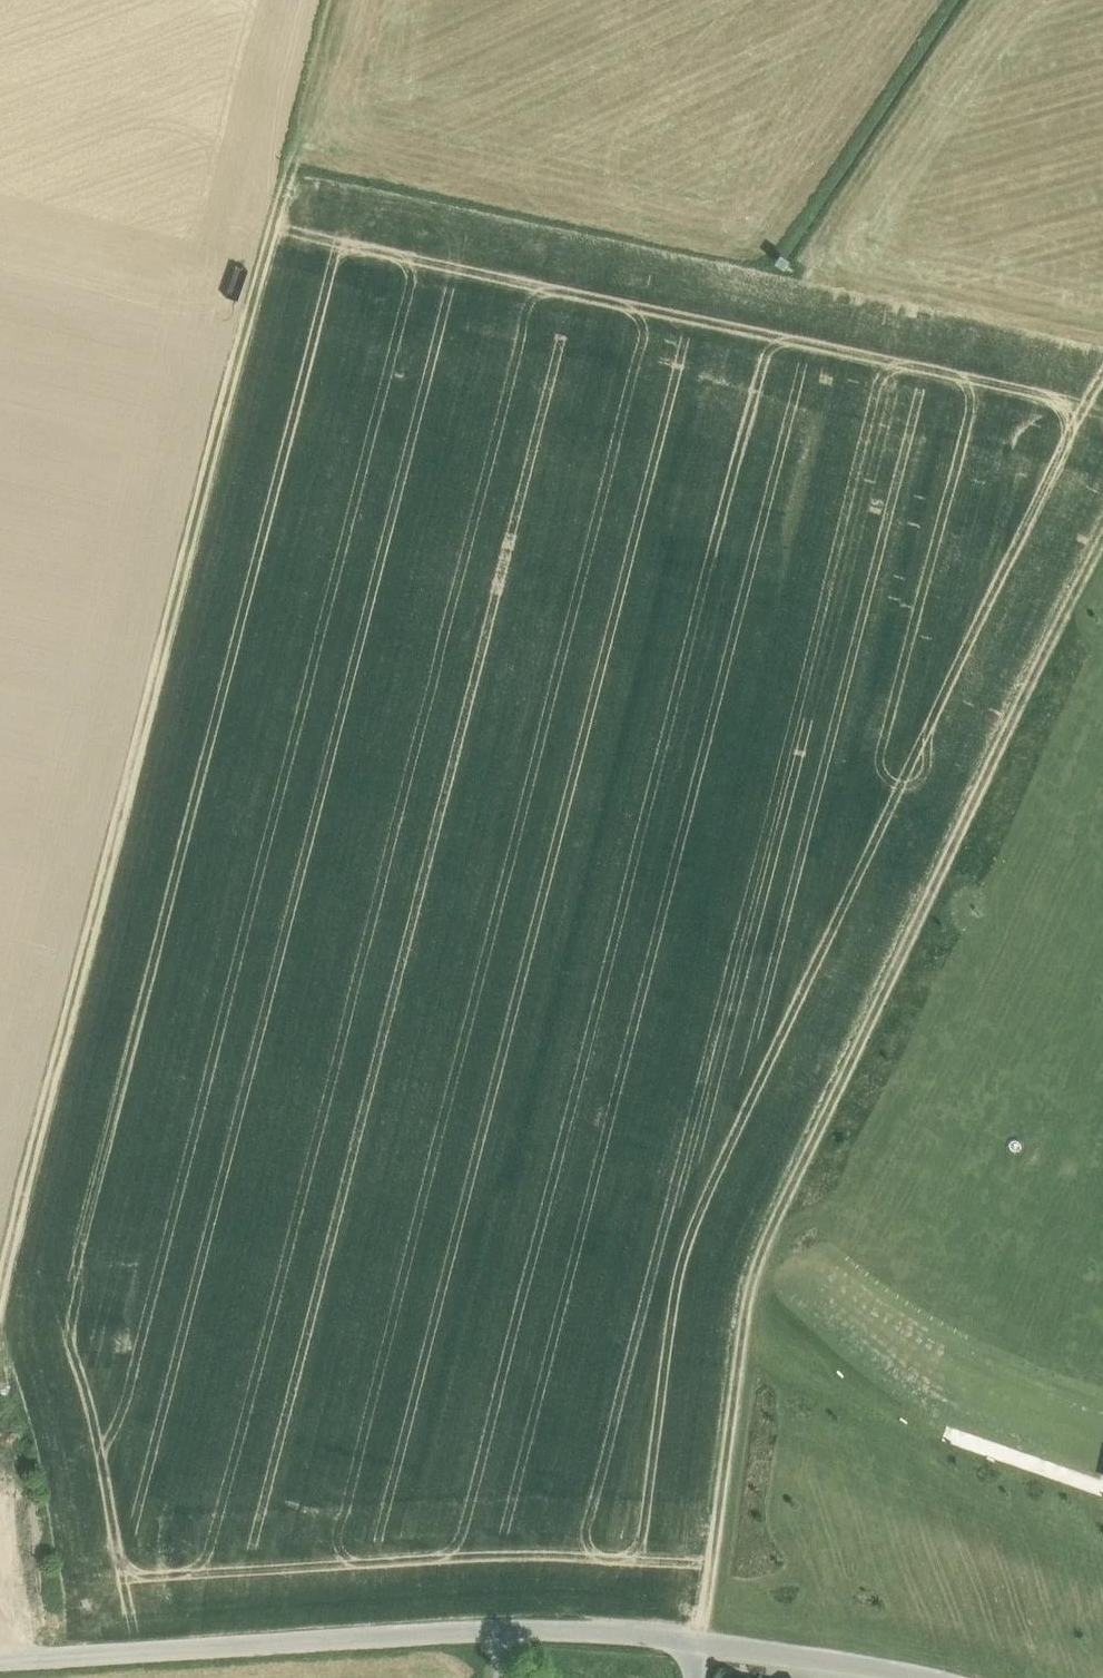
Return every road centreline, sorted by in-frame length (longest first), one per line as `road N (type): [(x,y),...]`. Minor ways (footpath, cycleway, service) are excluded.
road 1 (track): [(702,1642),(754,1274),(1102,547)]
road 2 (unclassified): [(702,1642),(507,1629),(0,1661)]
road 3 (unclassified): [(932,1677),(702,1642)]

